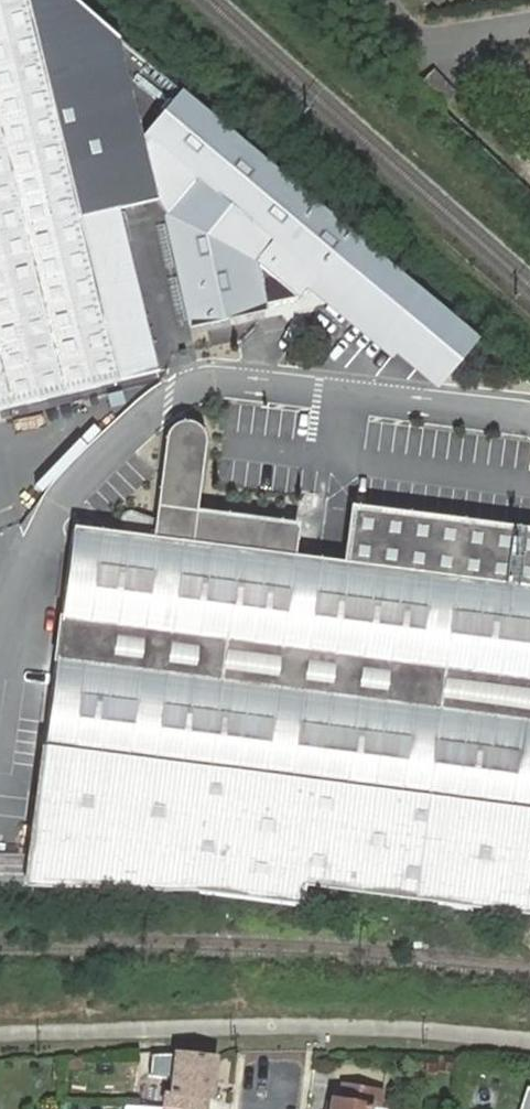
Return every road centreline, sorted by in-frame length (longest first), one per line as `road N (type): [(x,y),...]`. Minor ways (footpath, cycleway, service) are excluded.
road 1 (unclassified): [(529,416),(208,381),(153,405),(99,451),(29,544),(0,606)]

